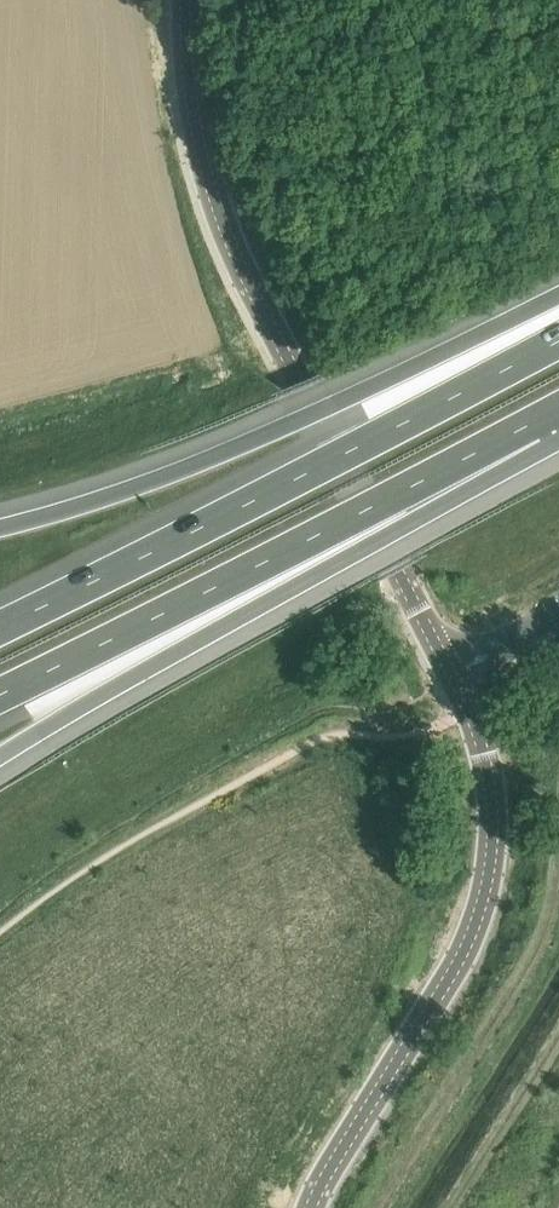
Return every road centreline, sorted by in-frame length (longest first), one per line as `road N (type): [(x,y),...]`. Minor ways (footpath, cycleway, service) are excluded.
road 1 (tertiary): [(456,669),(404,582),(223,222),(190,100),(188,0)]
road 2 (motorway): [(558,339),(0,627)]
road 3 (motorway): [(0,759),(420,514),(528,423)]
road 4 (motorway): [(558,295),(289,423),(96,500),(0,527)]
road 5 (motorway): [(0,698),(528,423)]
road 6 (tertiary): [(308,1207),(479,921),(493,862),(493,795),(478,714),(456,669)]

